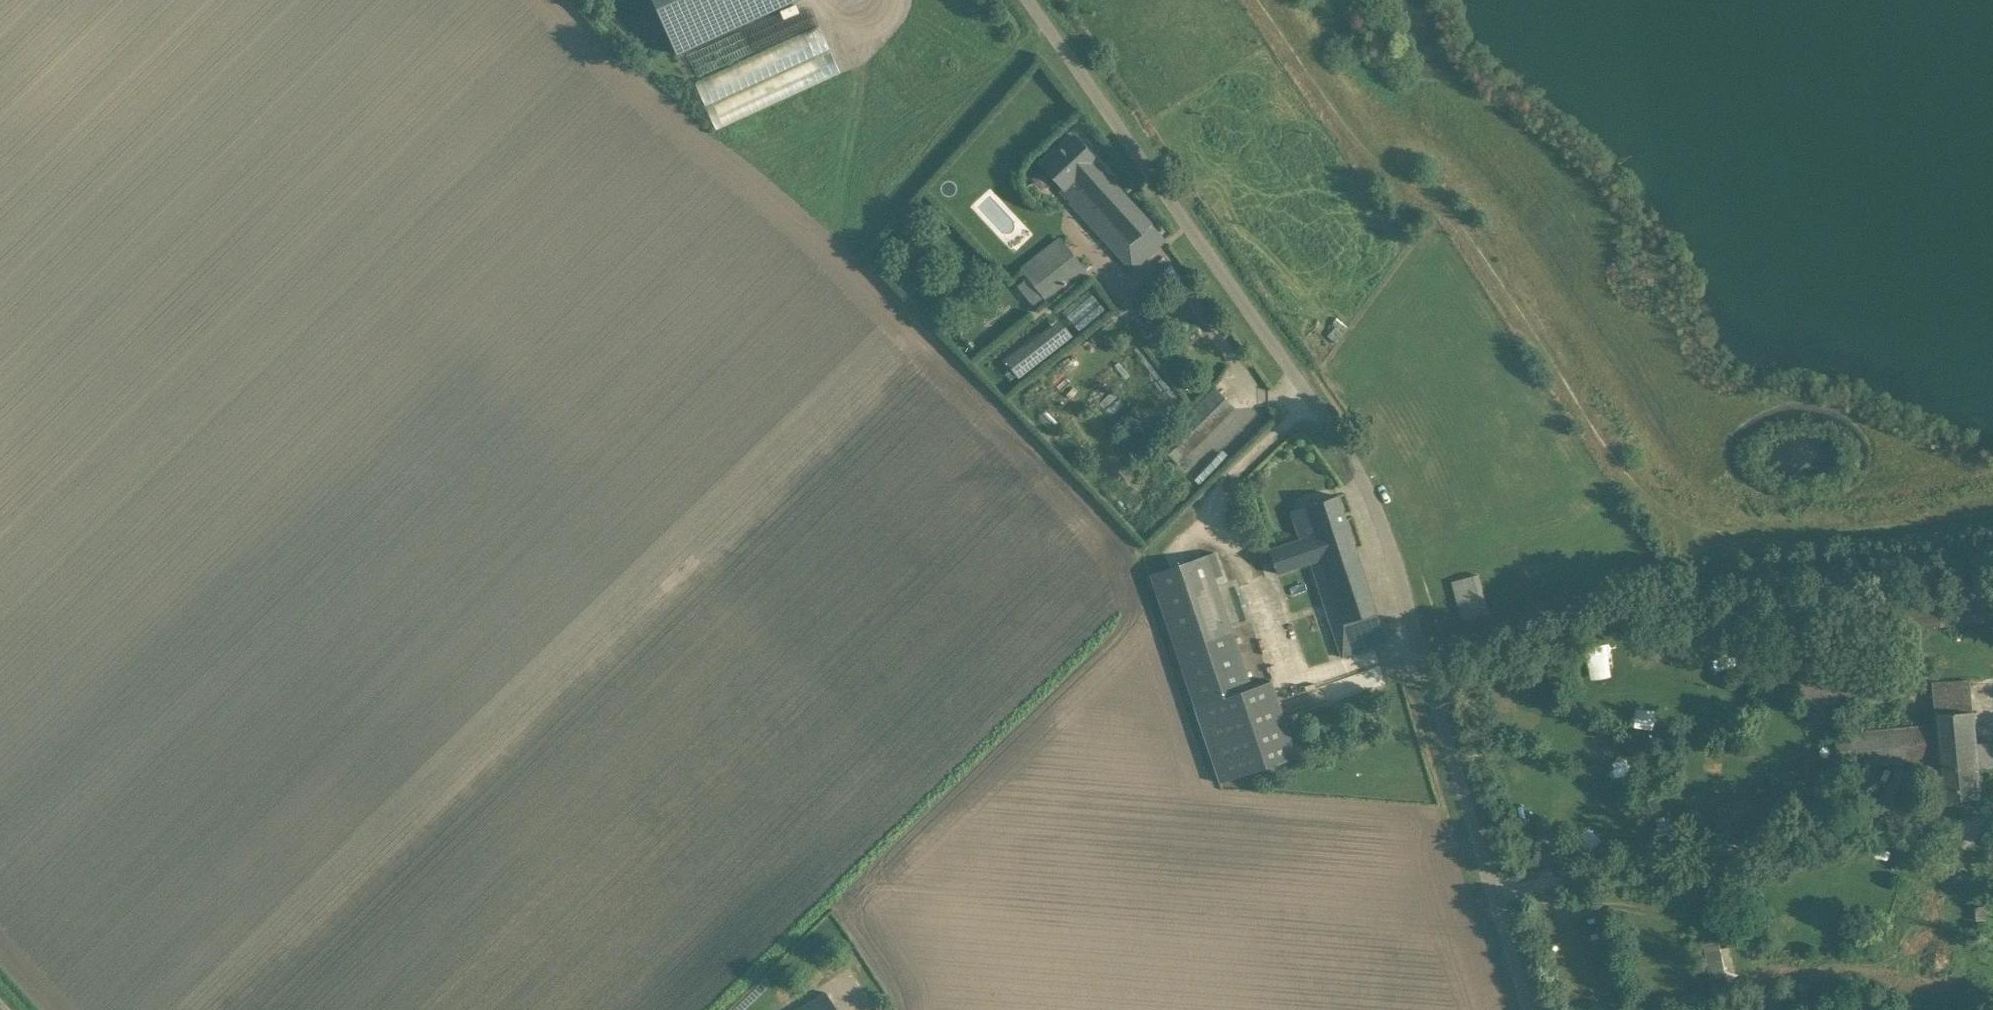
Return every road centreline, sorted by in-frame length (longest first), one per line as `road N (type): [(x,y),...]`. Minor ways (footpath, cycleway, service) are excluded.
road 1 (unclassified): [(1528,1009),(1364,482),(1316,400),(1031,0)]

